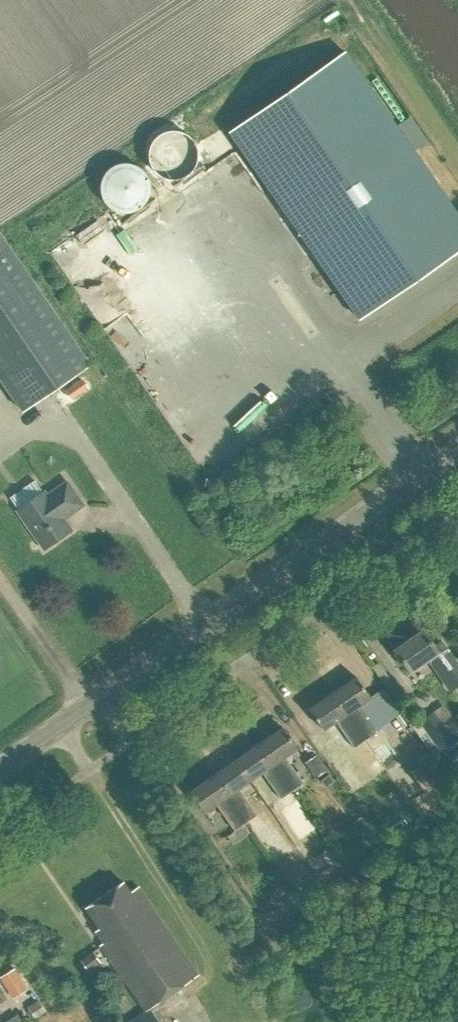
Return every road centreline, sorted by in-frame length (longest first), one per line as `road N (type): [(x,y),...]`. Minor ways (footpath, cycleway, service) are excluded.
road 1 (unclassified): [(103,696),(131,740),(457,511)]
road 2 (tertiary): [(103,696),(457,448)]
road 3 (track): [(131,740),(254,926),(323,981),(351,1021)]
road 4 (track): [(360,0),(457,146)]
road 5 (tertiary): [(0,768),(103,696)]

